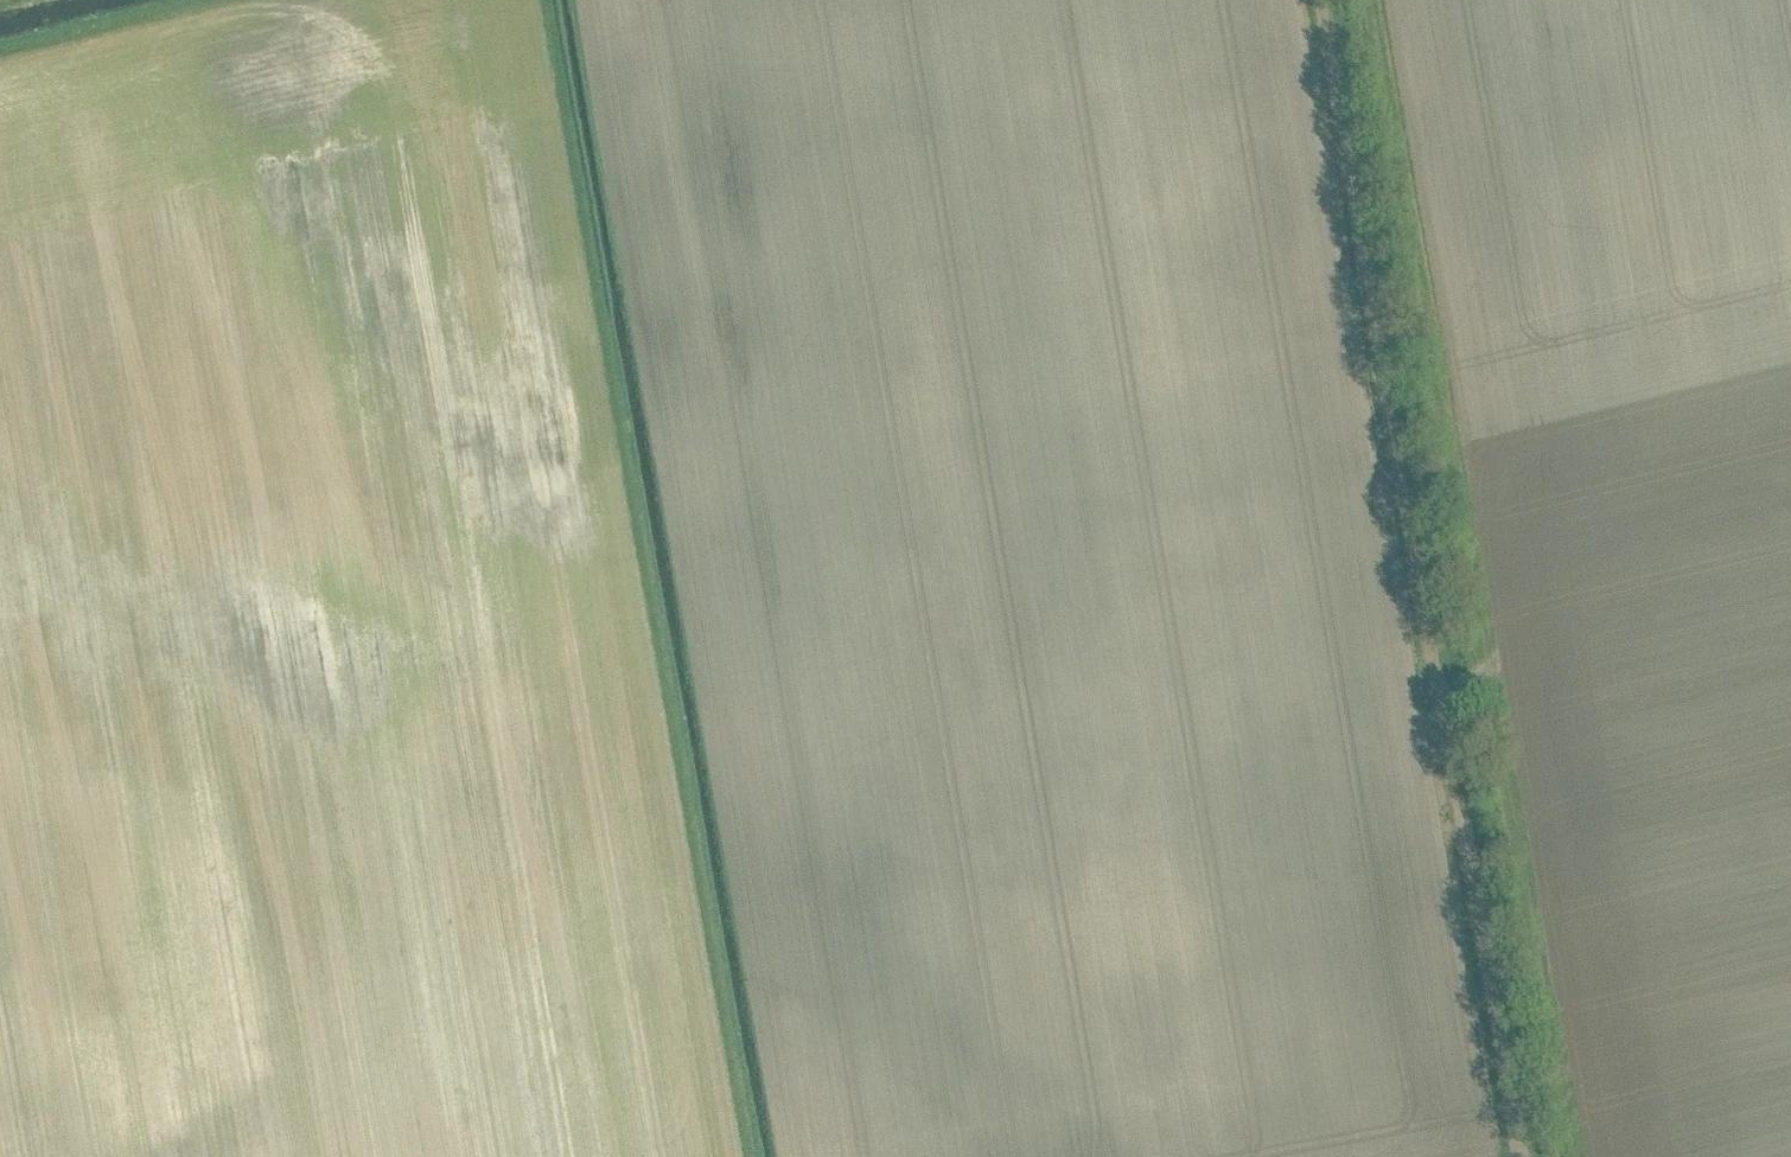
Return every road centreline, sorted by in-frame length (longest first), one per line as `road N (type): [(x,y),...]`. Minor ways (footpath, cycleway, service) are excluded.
road 1 (track): [(1320,0),(1521,1156)]

